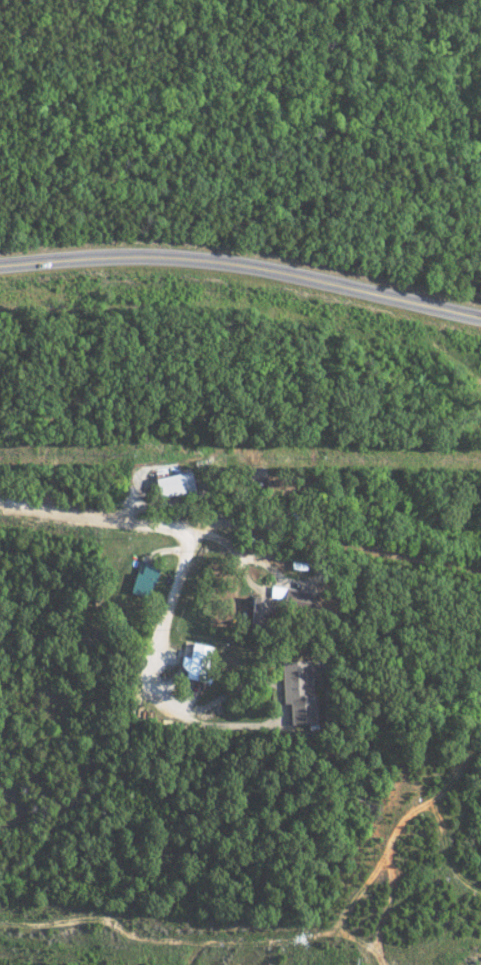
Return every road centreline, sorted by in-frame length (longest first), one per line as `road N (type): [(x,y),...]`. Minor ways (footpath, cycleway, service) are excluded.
road 1 (tertiary): [(480,315),(204,260),(0,265)]
road 2 (residential): [(292,530),(84,518),(0,503)]

